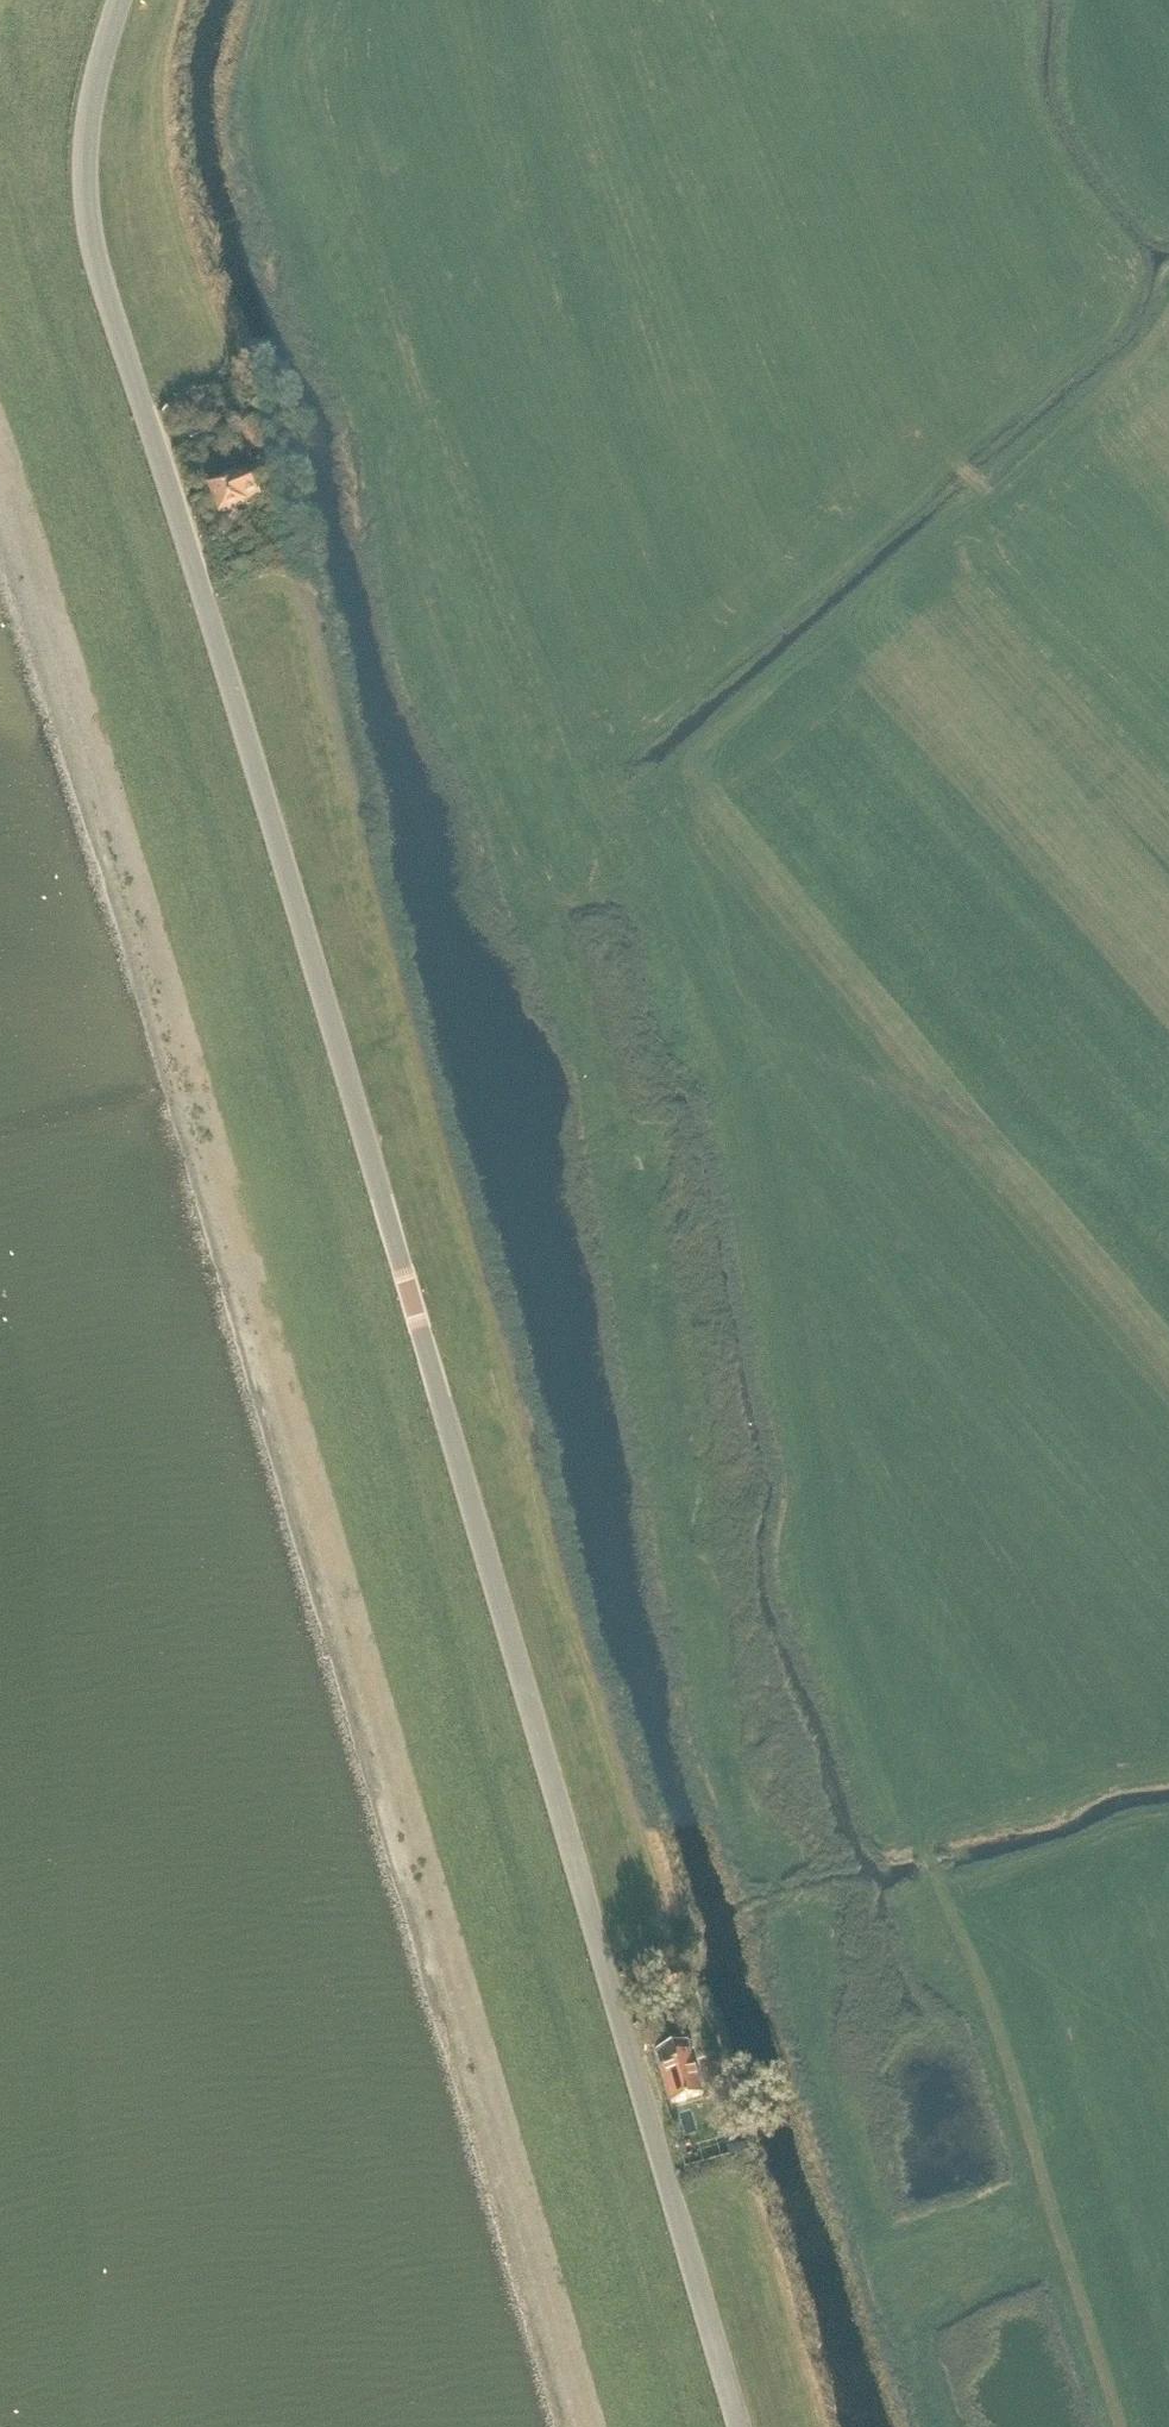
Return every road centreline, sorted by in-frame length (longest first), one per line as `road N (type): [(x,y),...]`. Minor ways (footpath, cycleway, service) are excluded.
road 1 (tertiary): [(734,2426),(518,1665),(87,229),(84,153),(123,0)]

